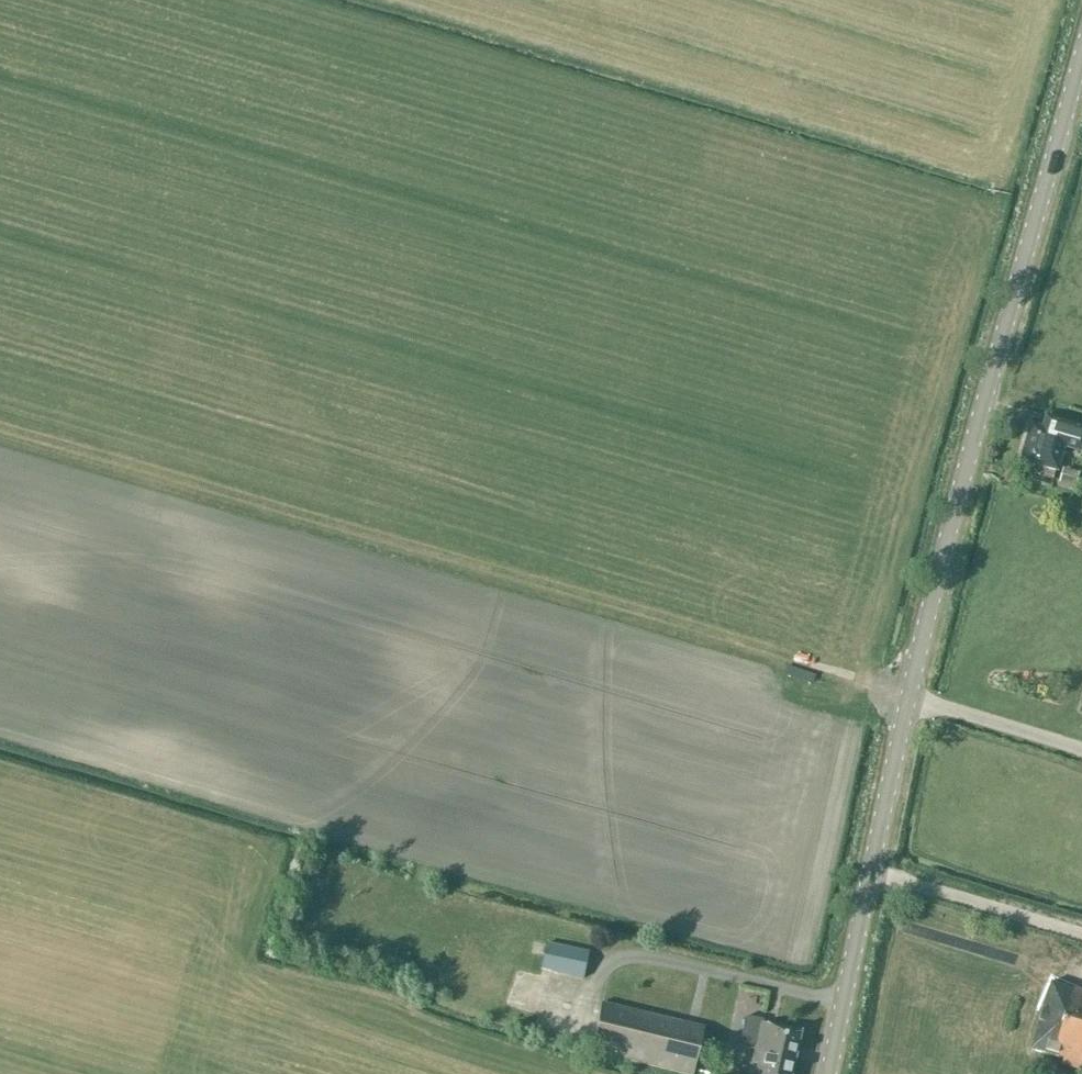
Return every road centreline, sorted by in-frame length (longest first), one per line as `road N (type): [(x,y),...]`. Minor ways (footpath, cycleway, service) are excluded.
road 1 (tertiary): [(832,1073),(910,692),(1081,61)]

